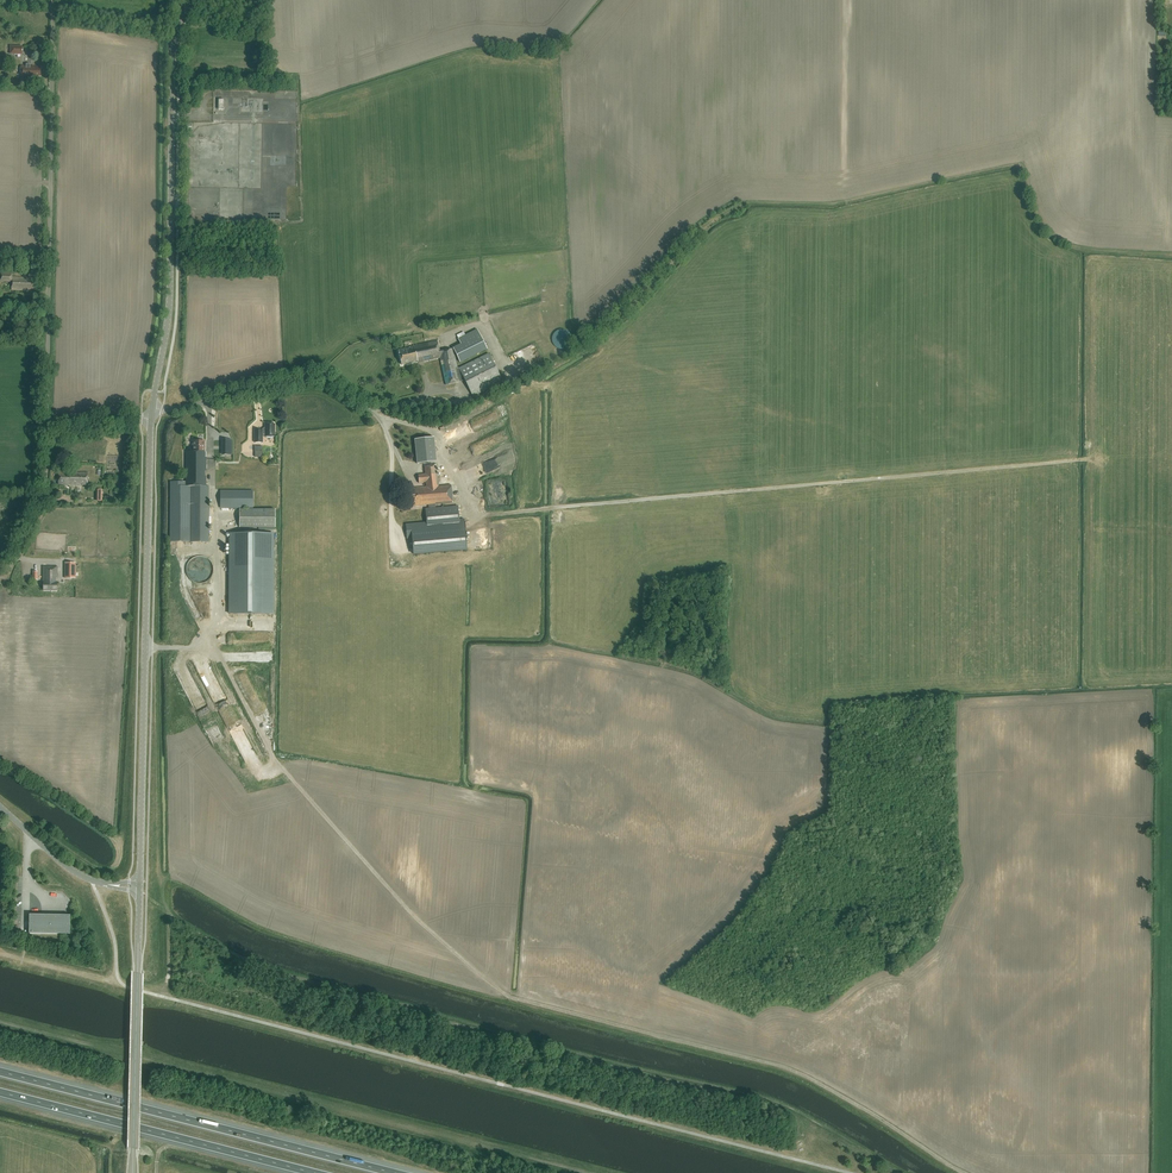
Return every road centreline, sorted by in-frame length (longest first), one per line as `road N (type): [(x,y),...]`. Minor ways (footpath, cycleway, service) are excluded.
road 1 (track): [(162,648),(204,649),(221,658),(281,766),(412,914),(505,993),(793,1070),(966,1172)]
road 2 (track): [(897,1172),(793,1111),(279,971),(169,916)]
road 3 (track): [(378,417),(433,432),(470,509),(484,515),(1087,459)]
road 4 (unclassified): [(47,437),(53,0)]
road 5 (tertiary): [(152,413),(170,304),(173,55),(187,0)]
road 6 (motorway): [(403,1172),(0,1070)]
road 7 (track): [(548,363),(625,312),(728,212),(752,201),(842,201)]
road 8 (motorway): [(0,1092),(317,1172)]
road 9 (unclassified): [(152,413),(318,379),(370,409),(400,460)]
road 10 (tertiary): [(132,1172),(140,886)]
road 11 (track): [(155,648),(159,870),(169,916)]
road 12 (tertiary): [(140,886),(146,647)]
road 13 (tertiary): [(146,647),(152,413)]
road 14 (unclassified): [(140,886),(78,873),(0,806)]
road 15 (unclassified): [(0,576),(42,499),(47,437)]
road 16 (track): [(548,363),(478,399),(444,390),(429,395)]
road 17 (track): [(123,985),(0,954)]

